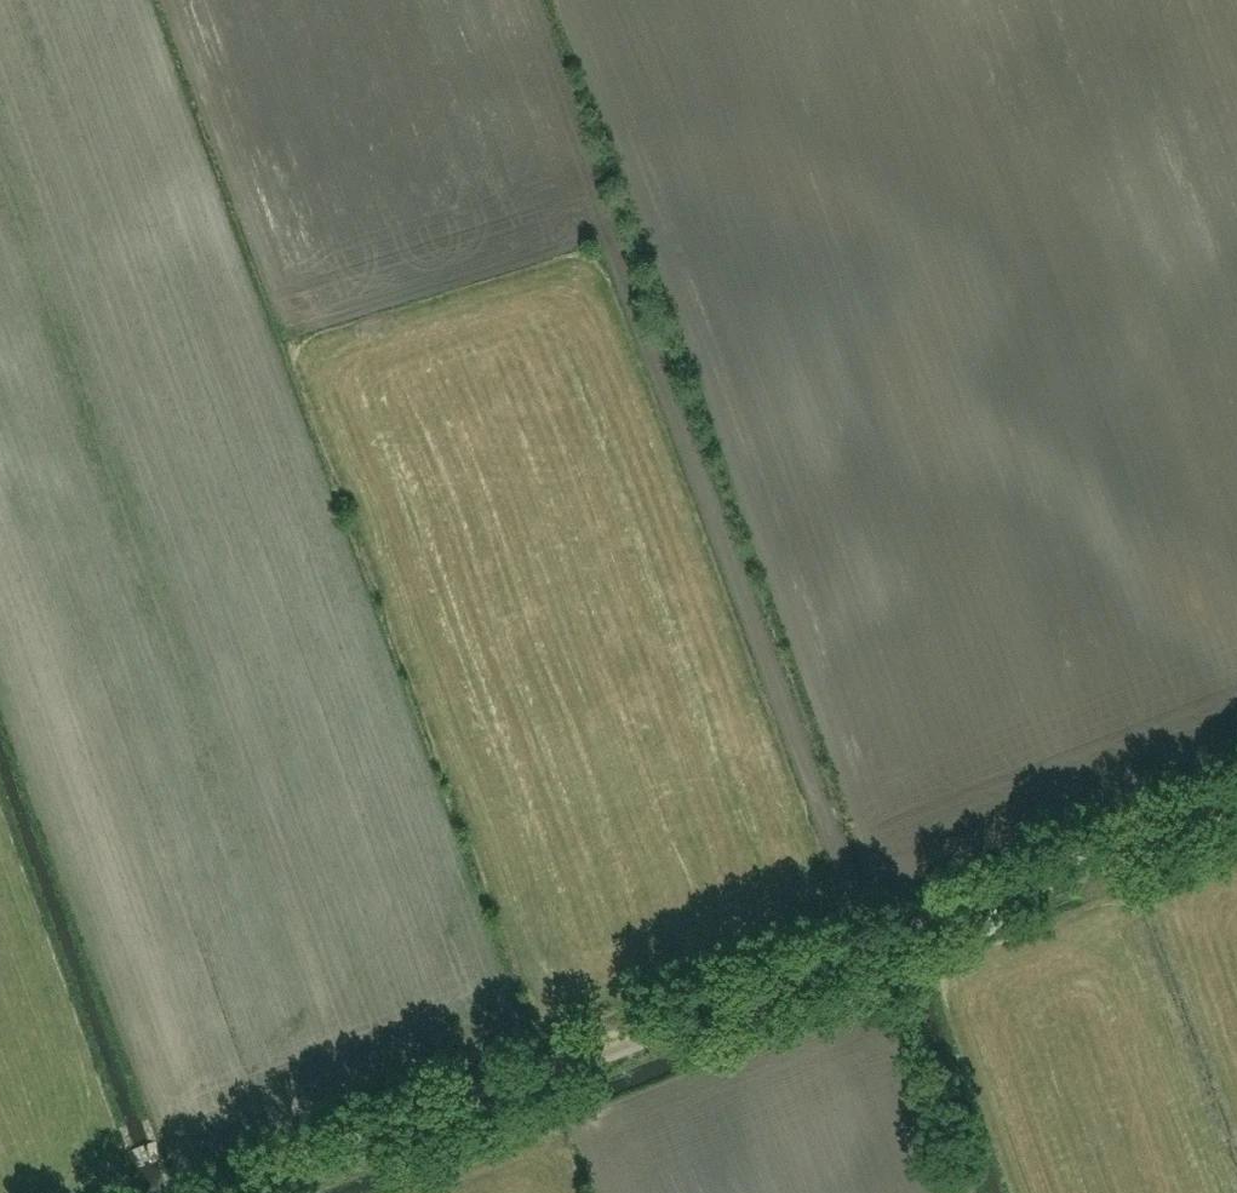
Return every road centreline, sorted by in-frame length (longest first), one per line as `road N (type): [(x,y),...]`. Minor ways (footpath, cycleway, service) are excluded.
road 1 (track): [(234,1185),(1236,792)]

